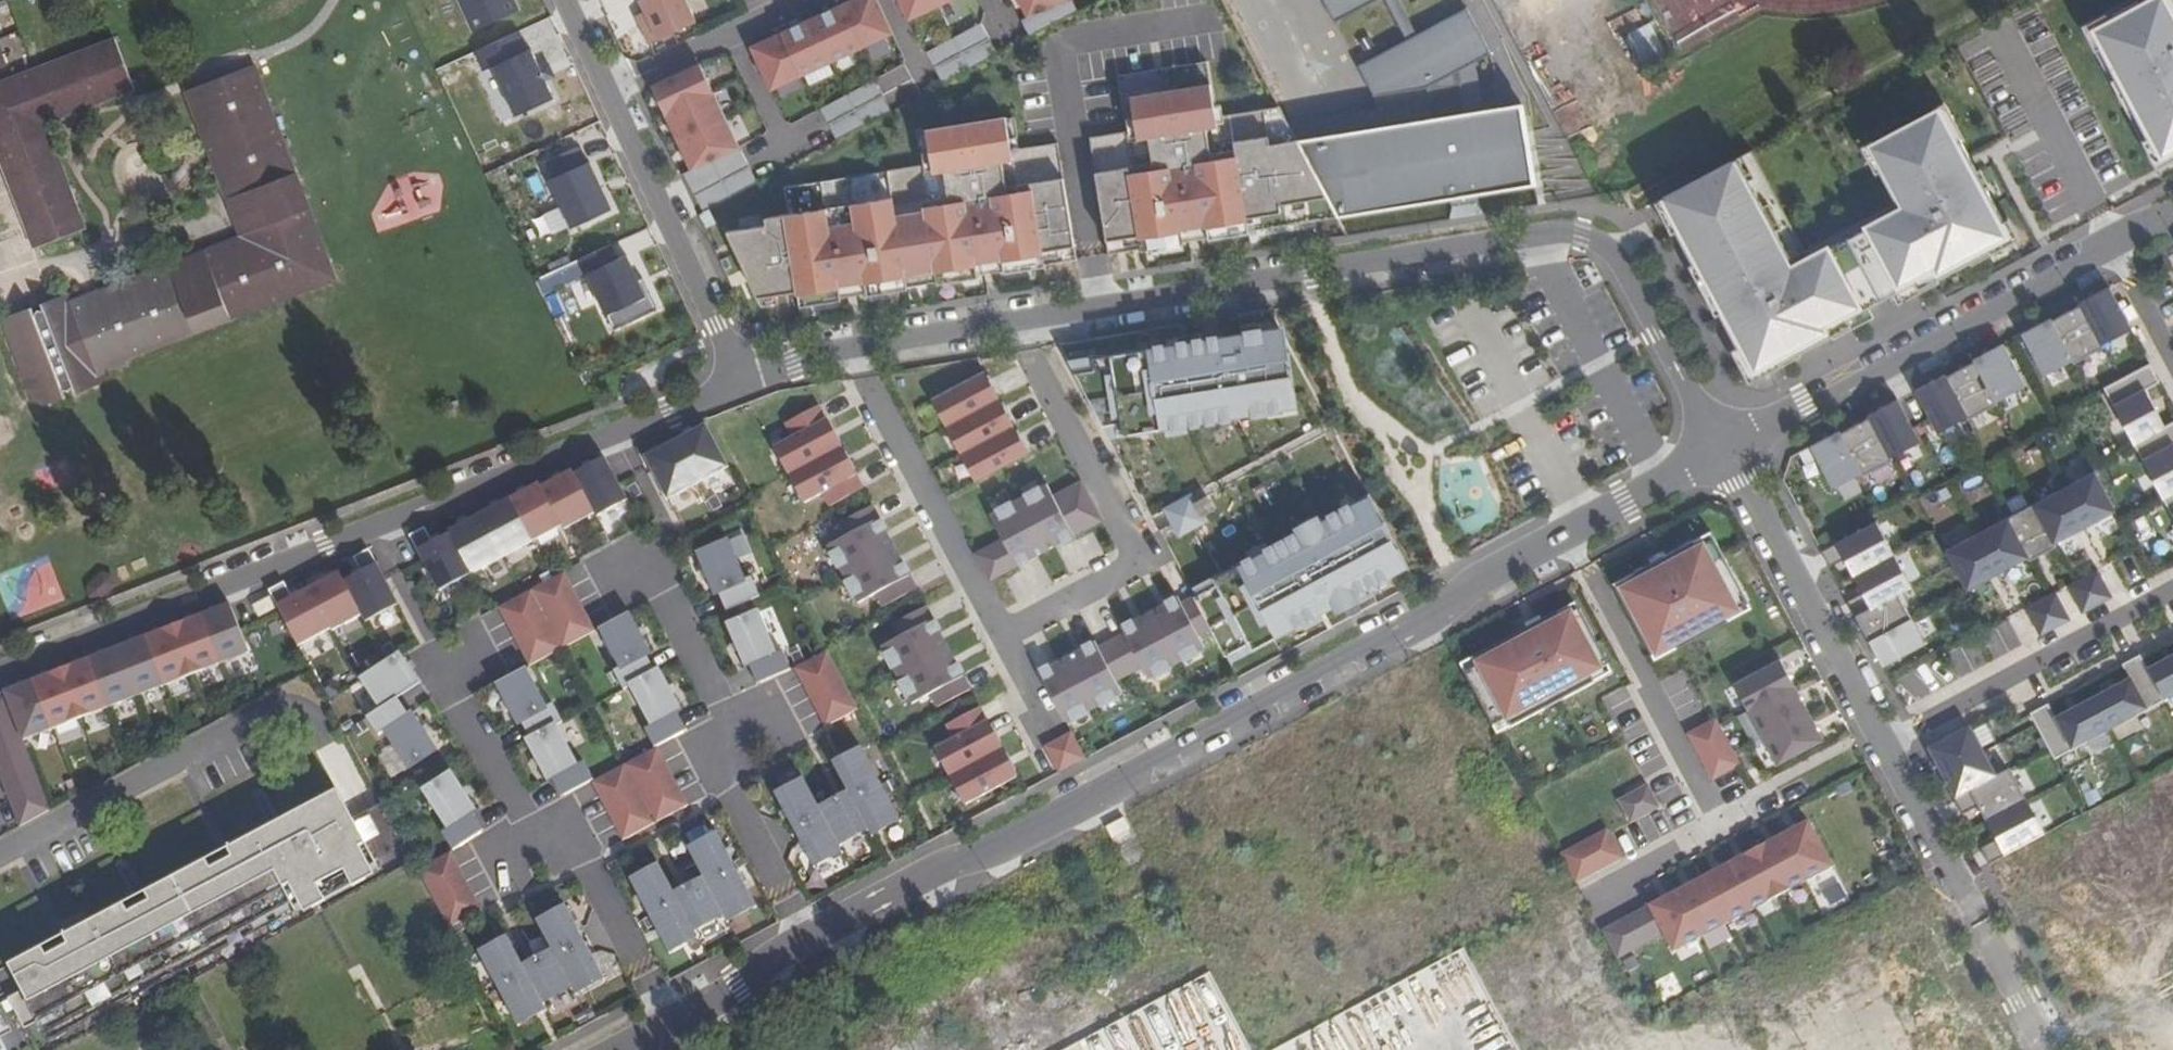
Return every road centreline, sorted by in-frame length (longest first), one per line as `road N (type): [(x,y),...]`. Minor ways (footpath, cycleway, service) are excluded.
road 1 (residential): [(624,1049),(739,990),(777,953),(951,862),(1011,842),(1420,627),(1485,577),(1726,450)]
road 2 (residential): [(1726,450),(1613,251),(1549,233),(793,361),(742,385)]
road 3 (residential): [(742,385),(0,673)]
road 4 (residential): [(1726,450),(2049,1049)]
road 5 (residential): [(1726,450),(2172,220)]
road 6 (residential): [(607,90),(742,385)]
road 7 (residential): [(607,90),(799,0)]

